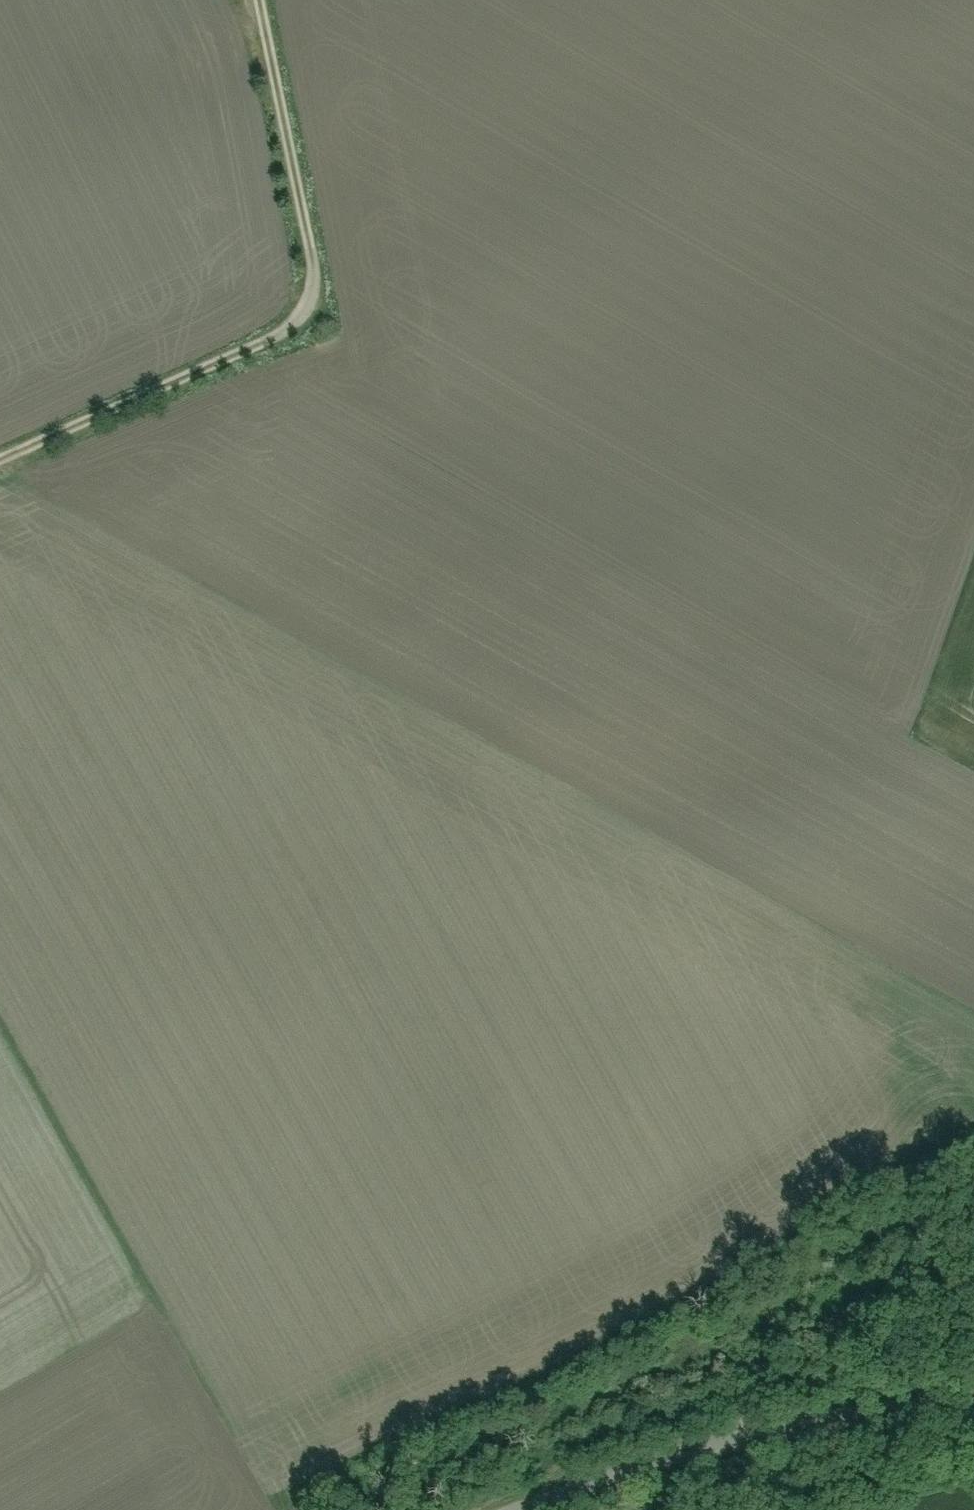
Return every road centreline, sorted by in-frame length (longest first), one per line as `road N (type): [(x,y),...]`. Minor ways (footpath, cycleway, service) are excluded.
road 1 (residential): [(0,463),(264,343),(324,281),(266,0)]
road 2 (residential): [(973,1405),(782,1421),(657,1448),(498,1509)]

